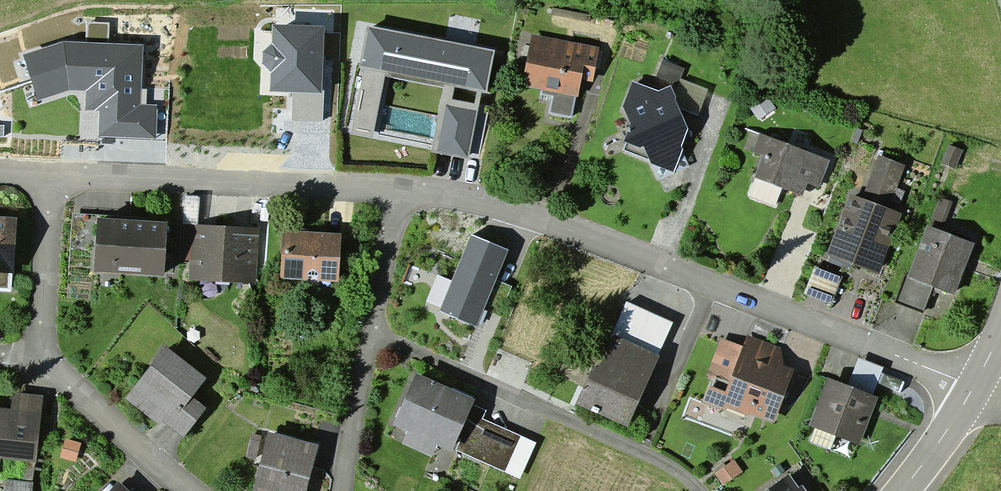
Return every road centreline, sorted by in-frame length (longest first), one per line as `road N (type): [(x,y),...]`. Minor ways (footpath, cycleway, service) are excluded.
road 1 (residential): [(977,392),(580,236),(493,207),(398,193)]
road 2 (residential): [(373,339),(653,458),(698,490)]
road 3 (residential): [(398,193),(52,177)]
road 4 (residential): [(47,365),(189,490)]
road 5 (residential): [(52,177),(41,329),(47,365)]
road 6 (residential): [(373,339),(344,490)]
road 7 (residential): [(398,193),(373,339)]
road 8 (tertiary): [(903,490),(977,392)]

